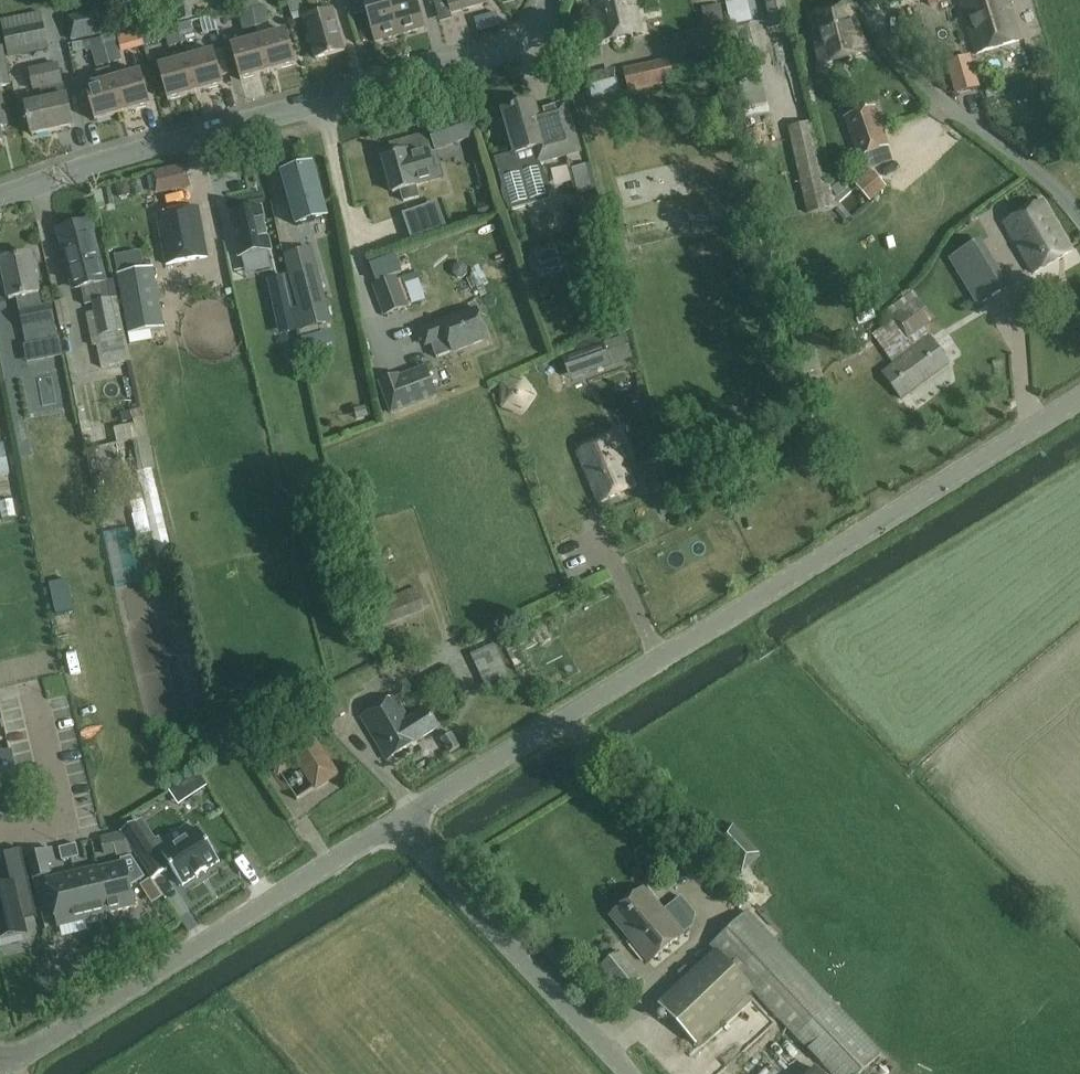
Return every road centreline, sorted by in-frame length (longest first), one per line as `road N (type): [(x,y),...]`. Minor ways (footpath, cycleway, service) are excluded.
road 1 (unclassified): [(393,822),(1079,395)]
road 2 (residential): [(0,198),(520,46),(549,0)]
road 3 (unclassified): [(0,1066),(393,822)]
road 4 (unclassified): [(630,1073),(393,822)]
road 5 (unclassified): [(1079,212),(1020,154),(940,99),(860,0)]

